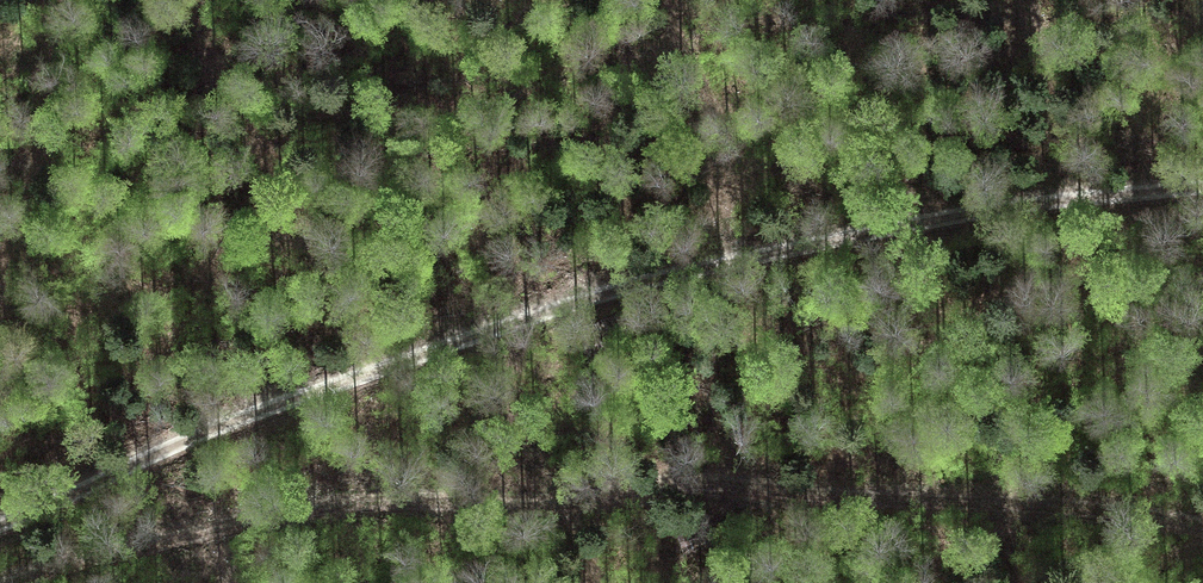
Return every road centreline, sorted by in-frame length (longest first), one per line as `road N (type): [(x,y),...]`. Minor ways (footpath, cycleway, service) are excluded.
road 1 (track): [(0,525),(310,393),(707,264),(1202,188)]
road 2 (track): [(26,582),(177,539),(390,493),(784,487),(1031,506),(1202,532)]

